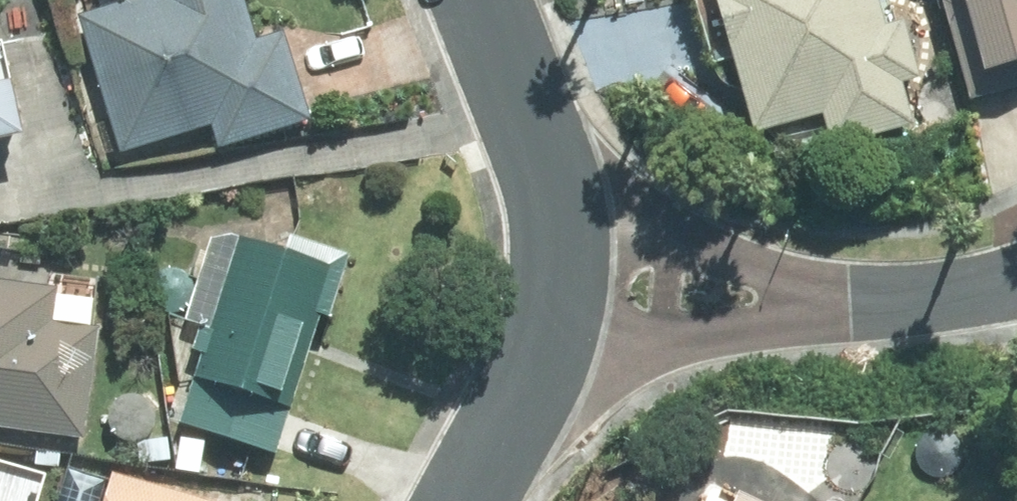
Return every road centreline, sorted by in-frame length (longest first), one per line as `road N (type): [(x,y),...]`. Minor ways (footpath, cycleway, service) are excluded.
road 1 (residential): [(533,137),(642,226),(726,261),(846,281),(916,302)]
road 2 (residential): [(916,302),(853,320),(660,344),(515,410)]
road 3 (residential): [(515,410),(556,293),(554,210),(533,137)]
road 4 (residential): [(533,137),(481,0)]

